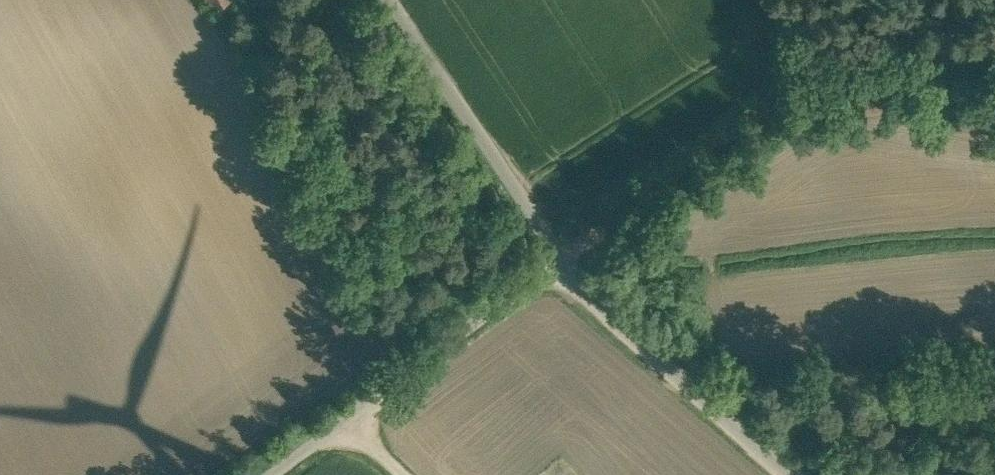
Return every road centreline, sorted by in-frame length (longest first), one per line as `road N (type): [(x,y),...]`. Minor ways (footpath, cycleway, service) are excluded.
road 1 (track): [(994,38),(748,116),(560,277)]
road 2 (unclassified): [(283,474),(560,277)]
road 3 (unclassified): [(376,0),(518,225),(560,277)]
road 4 (unclassified): [(560,277),(786,474)]
road 5 (track): [(562,474),(621,448),(680,447),(757,474)]

